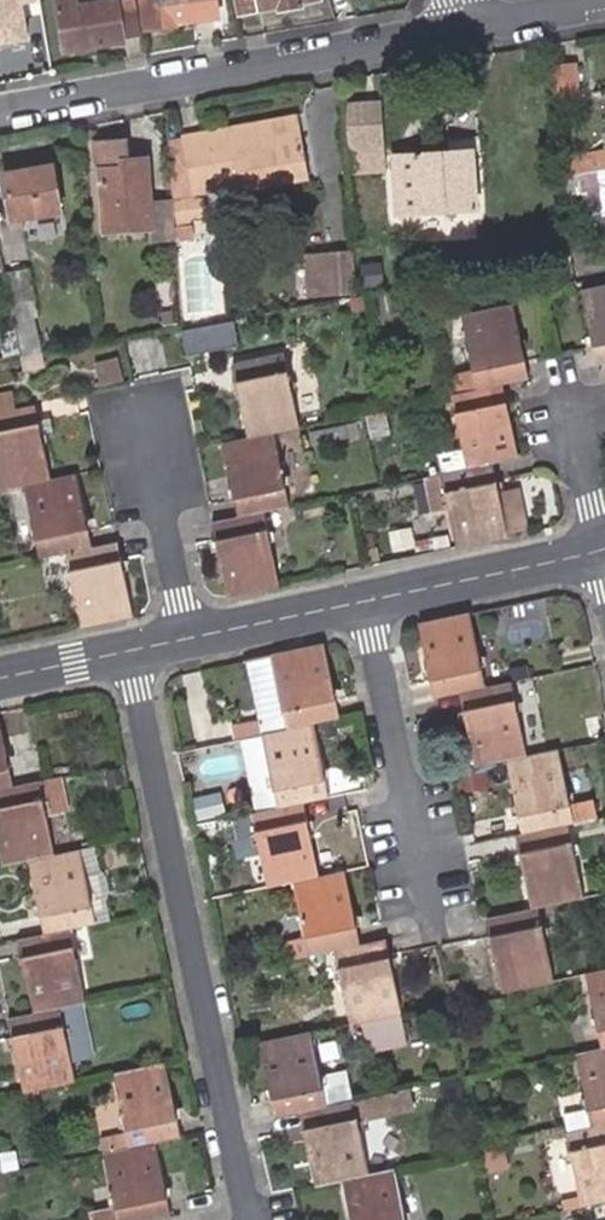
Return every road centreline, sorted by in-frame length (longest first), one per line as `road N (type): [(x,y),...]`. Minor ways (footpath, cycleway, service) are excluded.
road 1 (residential): [(126,647),(249,1219)]
road 2 (residential): [(0,117),(477,20)]
road 3 (residential): [(367,600),(422,867)]
road 4 (residential): [(367,600),(604,544)]
road 5 (residential): [(190,634),(149,421)]
road 6 (residential): [(190,634),(367,600)]
road 7 (residential): [(604,541),(579,413)]
road 8 (residential): [(0,674),(126,647)]
road 9 (residential): [(477,20),(604,3)]

